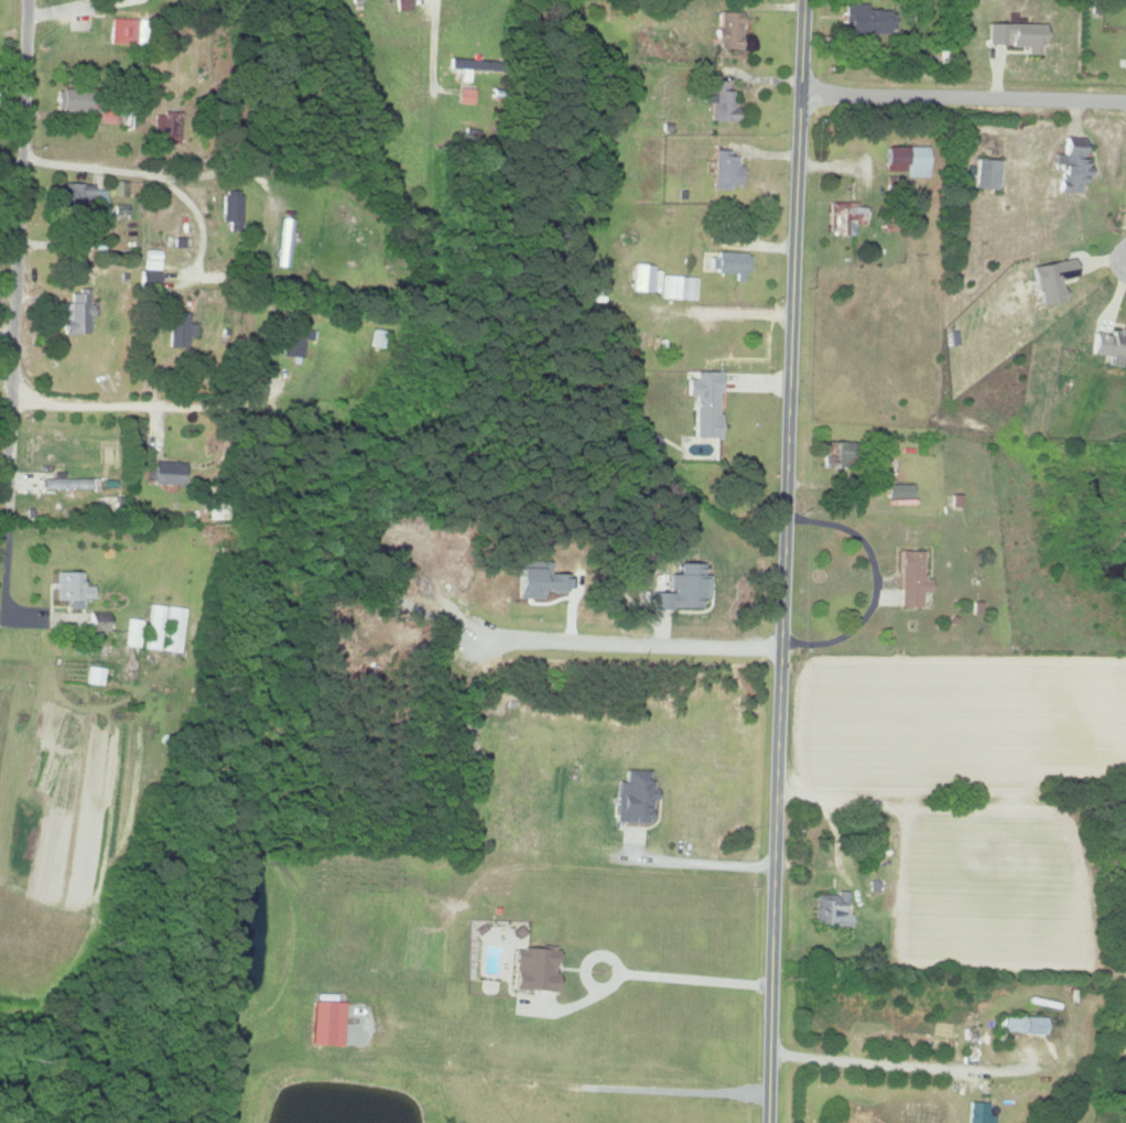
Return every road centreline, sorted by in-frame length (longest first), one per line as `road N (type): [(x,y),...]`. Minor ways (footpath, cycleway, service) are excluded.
road 1 (residential): [(762,1122),(798,0)]
road 2 (residential): [(2,619),(23,0)]
road 3 (residential): [(1125,100),(794,91)]
road 4 (residential): [(8,404),(97,415),(230,413),(245,408),(267,364)]
road 5 (residential): [(18,168),(134,175),(171,198),(194,225),(199,262),(190,285)]

